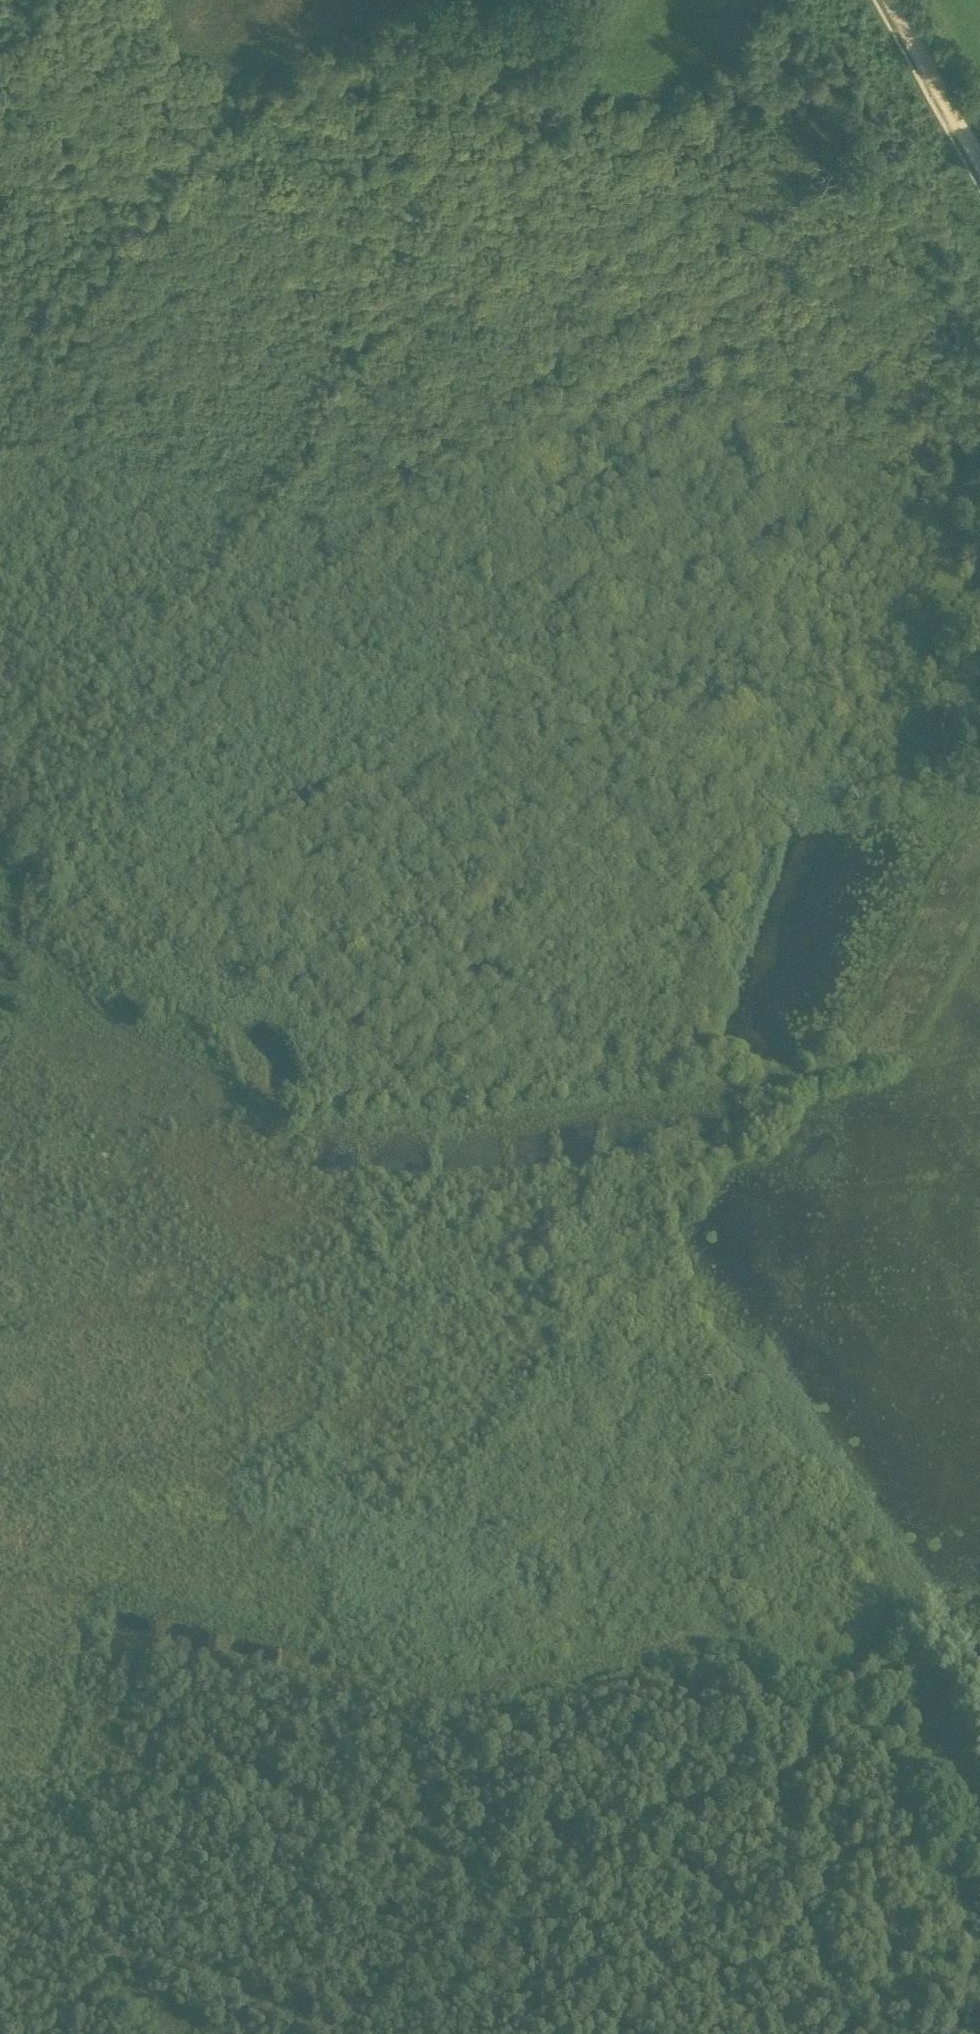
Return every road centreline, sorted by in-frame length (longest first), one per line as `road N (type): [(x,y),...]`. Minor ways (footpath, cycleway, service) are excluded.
road 1 (track): [(979,156),(893,0)]

